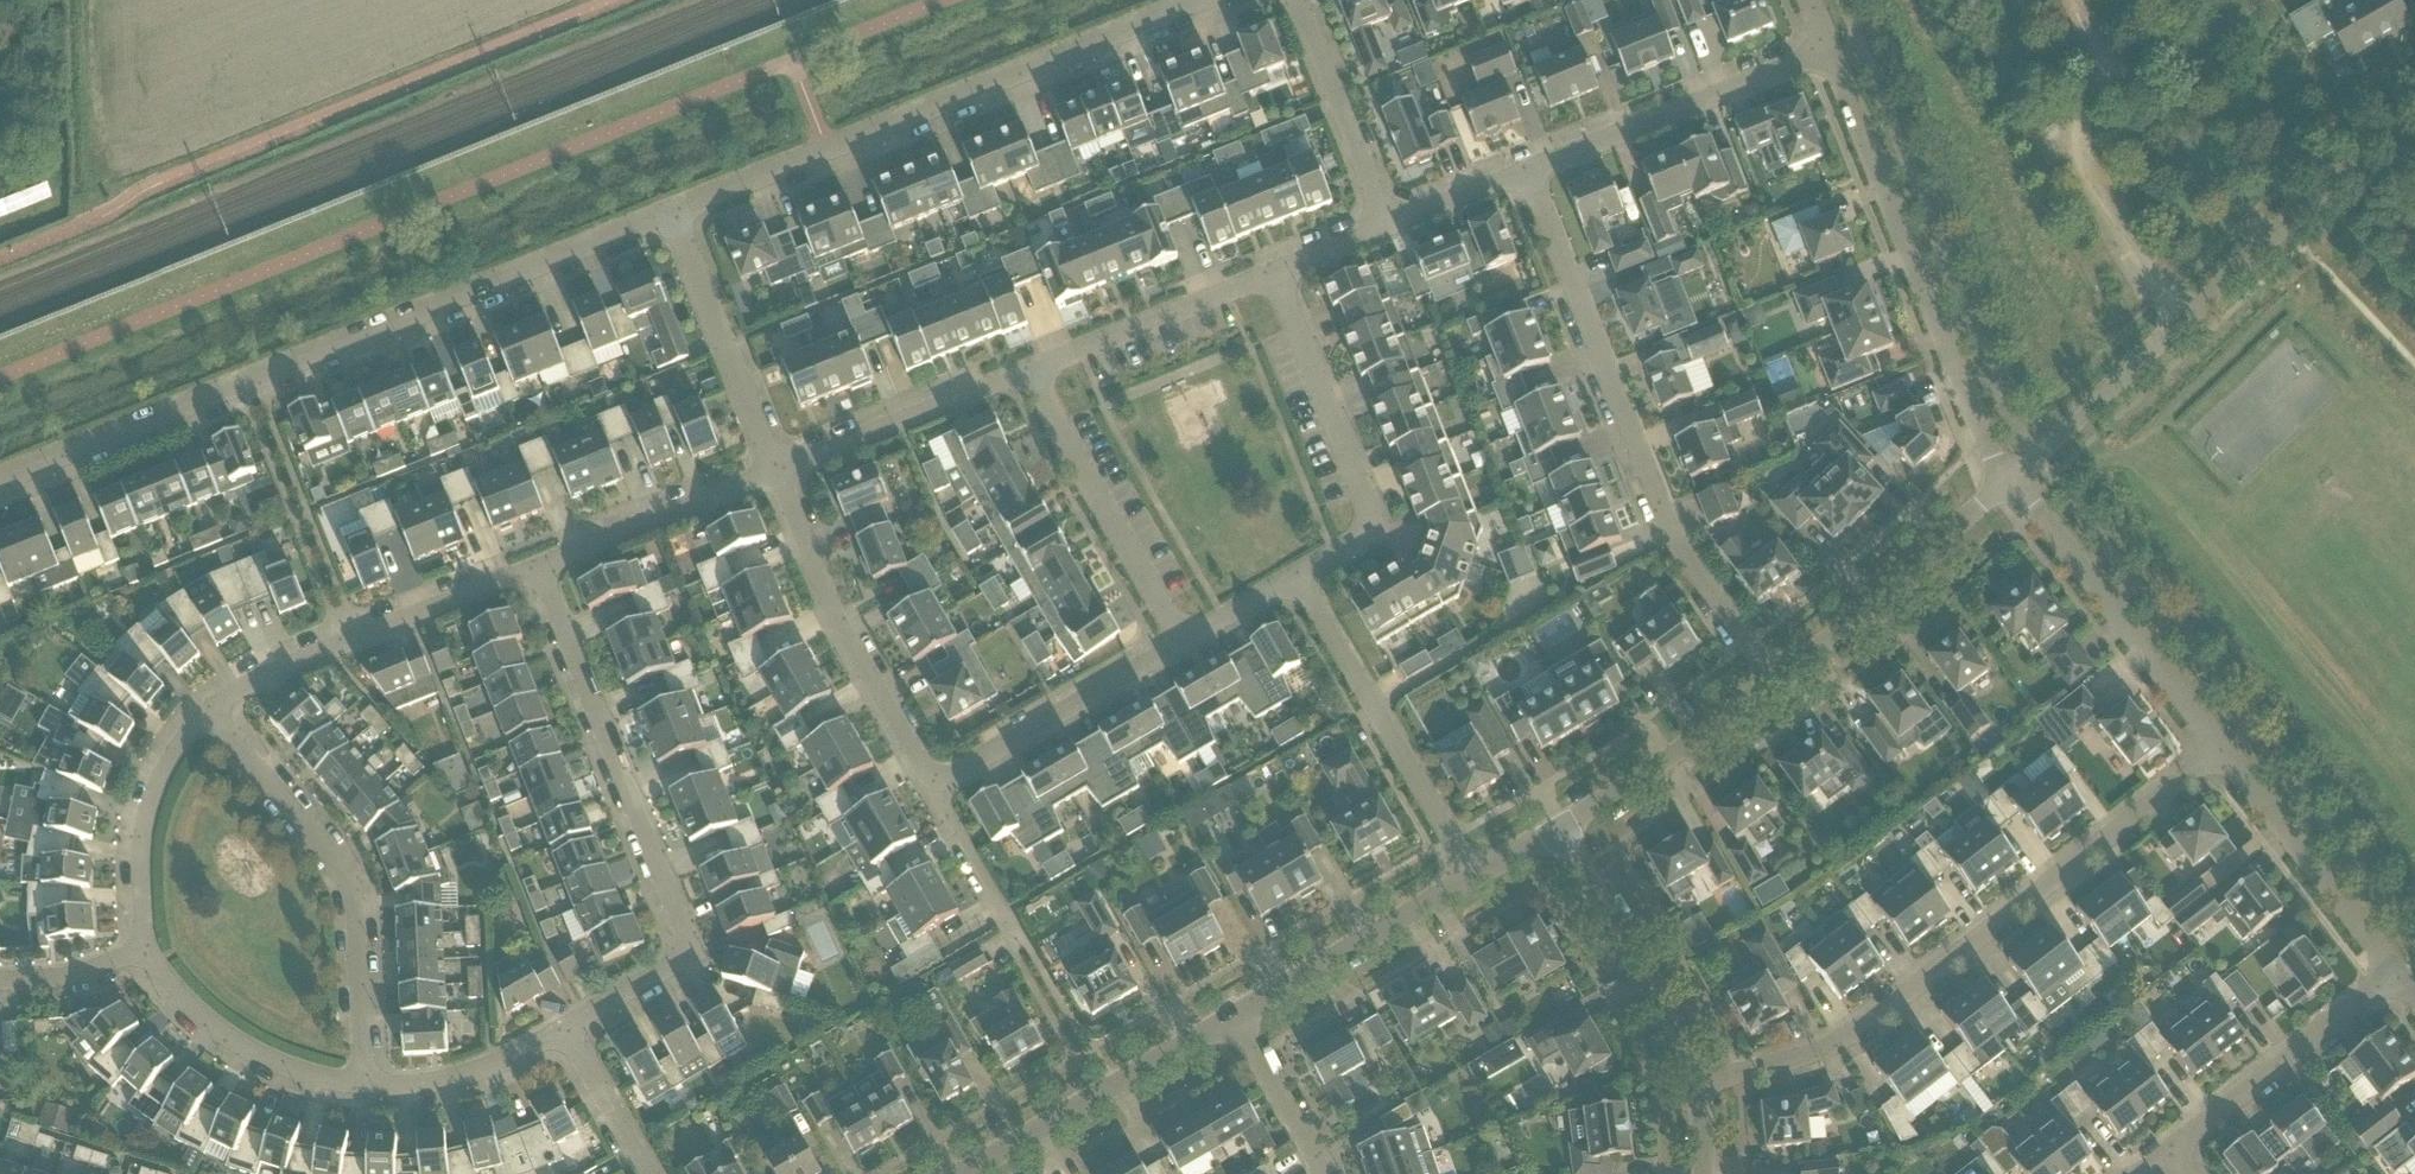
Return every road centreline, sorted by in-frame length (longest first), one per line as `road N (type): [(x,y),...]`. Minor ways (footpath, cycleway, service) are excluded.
road 1 (residential): [(0,484),(673,213)]
road 2 (residential): [(1691,1084),(1791,1063),(1863,1031),(2218,754)]
road 3 (residential): [(673,213),(1222,0)]
road 4 (residential): [(1781,682),(1682,534),(1531,174)]
road 5 (residential): [(573,1044),(680,953),(686,931),(541,572)]
road 6 (residential): [(2010,483),(1935,327),(1830,54)]
road 7 (residential): [(362,1101),(358,960),(344,870),(215,709)]
road 8 (unclassified): [(2010,483),(2287,224)]
road 9 (residential): [(1303,578),(1373,533),(1365,487),(1275,277)]
road 10 (residential): [(215,709),(272,670),(541,572)]
road 11 (residential): [(930,792),(781,475)]
road 12 (residential): [(1474,880),(1303,578)]
road 13 (residential): [(2218,754),(2010,483)]
road 14 (residential): [(1531,174),(1830,54)]
road 15 (residential): [(1174,644),(1040,371)]
road 16 (residential): [(1781,682),(2010,483)]
road 17 (residential): [(975,1173),(1231,1018)]
road 18 (residential): [(2169,1158),(2395,979)]
road 19 (residential): [(1691,1084),(1663,988),(1558,832)]
road 20 (residential): [(2395,979),(2218,754)]
road 21 (residential): [(150,966),(135,882),(138,829),(171,744),(215,709)]
road 22 (residential): [(930,792),(1174,644)]
road 23 (residential): [(781,475),(673,213)]
road 24 (residential): [(1231,1018),(1474,880)]
road 25 (residential): [(781,475),(1040,371)]
road 26 (residential): [(1558,832),(1781,682)]
road 27 (residential): [(362,1101),(263,1075),(167,1002),(150,966)]
road 28 (residential): [(541,572),(781,475)]
road 29 (residential): [(1040,371),(1275,277)]
road 30 (residential): [(1381,234),(1296,0)]
road 31 (residential): [(573,1044),(435,1096),(362,1101)]
road 32 (residential): [(1322,1173),(1231,1018)]
road 33 (residential): [(1381,234),(1531,174)]
road 34 (residential): [(0,986),(64,984),(150,966)]
road 35 (residential): [(651,1173),(573,1044)]
road 36 (residential): [(1174,644),(1303,578)]
road 37 (residential): [(995,898),(930,792)]

